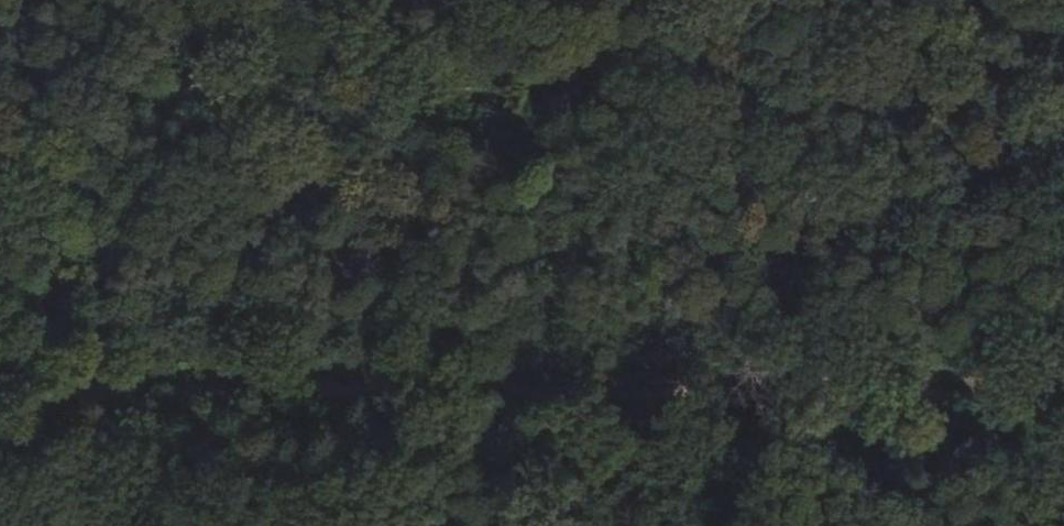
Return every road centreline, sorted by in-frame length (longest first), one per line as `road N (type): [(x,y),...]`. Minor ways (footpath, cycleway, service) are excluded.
road 1 (track): [(0,387),(1063,393)]

